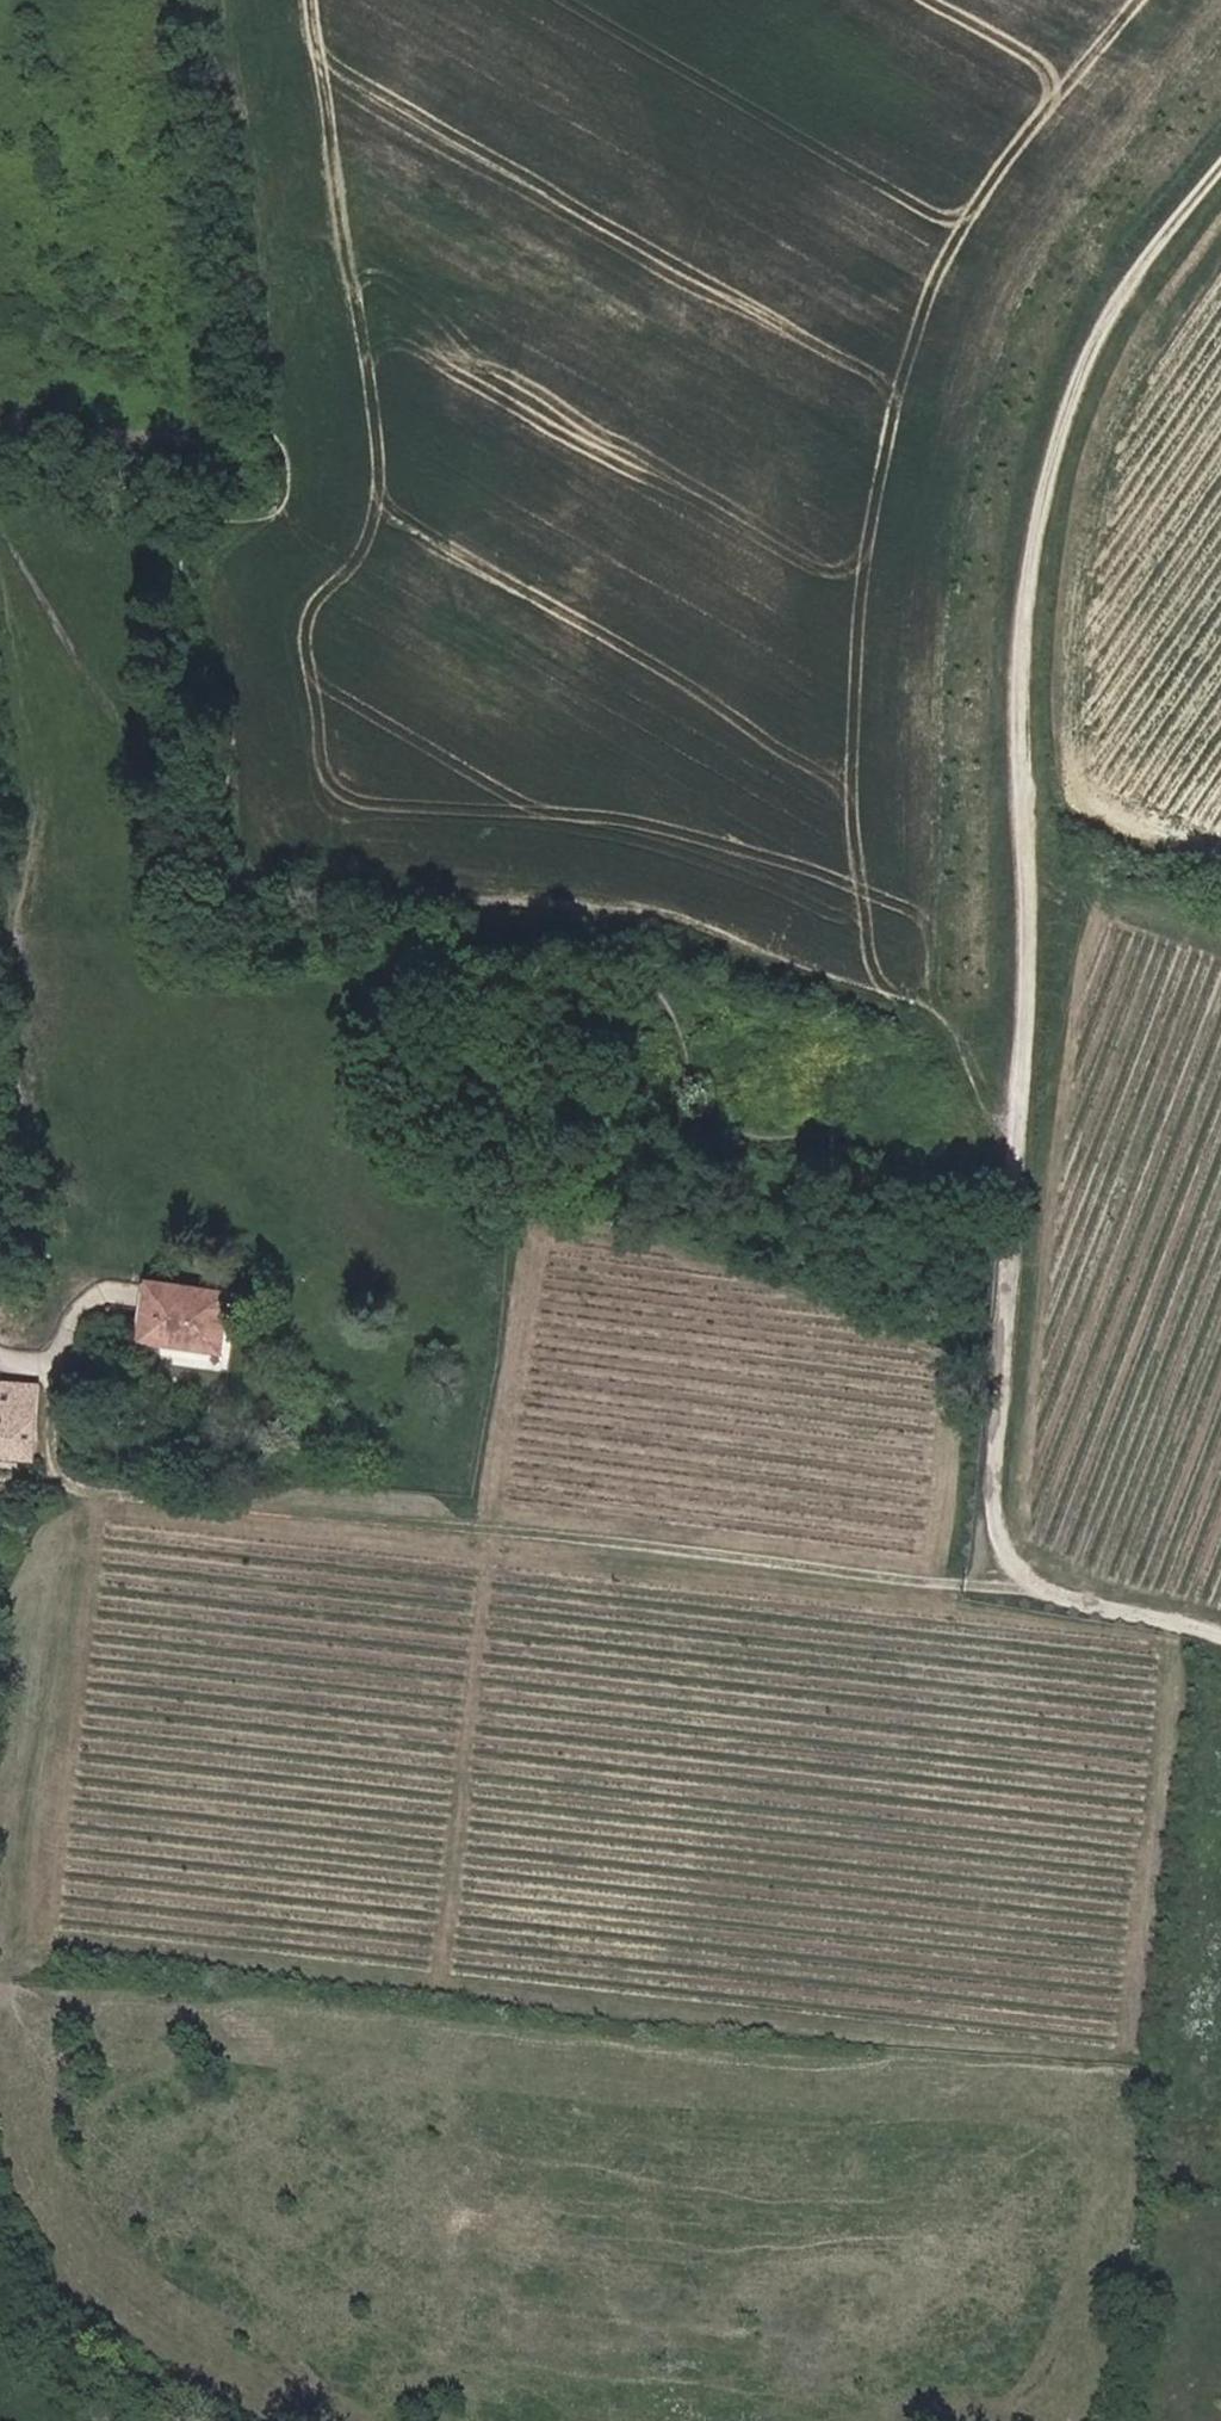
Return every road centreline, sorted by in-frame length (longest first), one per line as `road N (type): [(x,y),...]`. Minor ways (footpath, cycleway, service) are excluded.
road 1 (track): [(1220,1638),(1027,1590),(1000,1524),(1045,970),(1027,785),(1054,508),(1103,337),(1220,184)]

